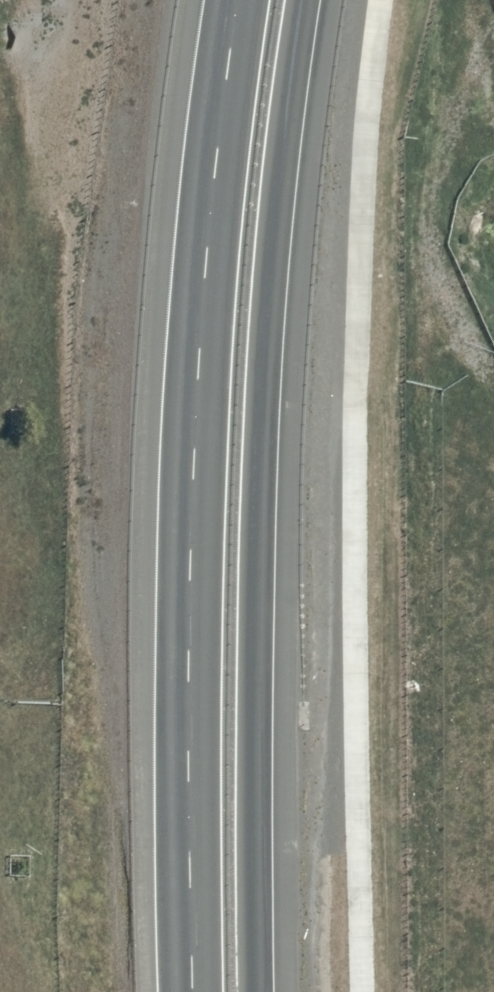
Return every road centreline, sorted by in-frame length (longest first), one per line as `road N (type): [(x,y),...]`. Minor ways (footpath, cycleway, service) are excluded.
road 1 (trunk): [(192,991),(194,488),(206,243),(237,0)]
road 2 (trunk): [(303,0),(268,314),(256,565),(256,991)]

